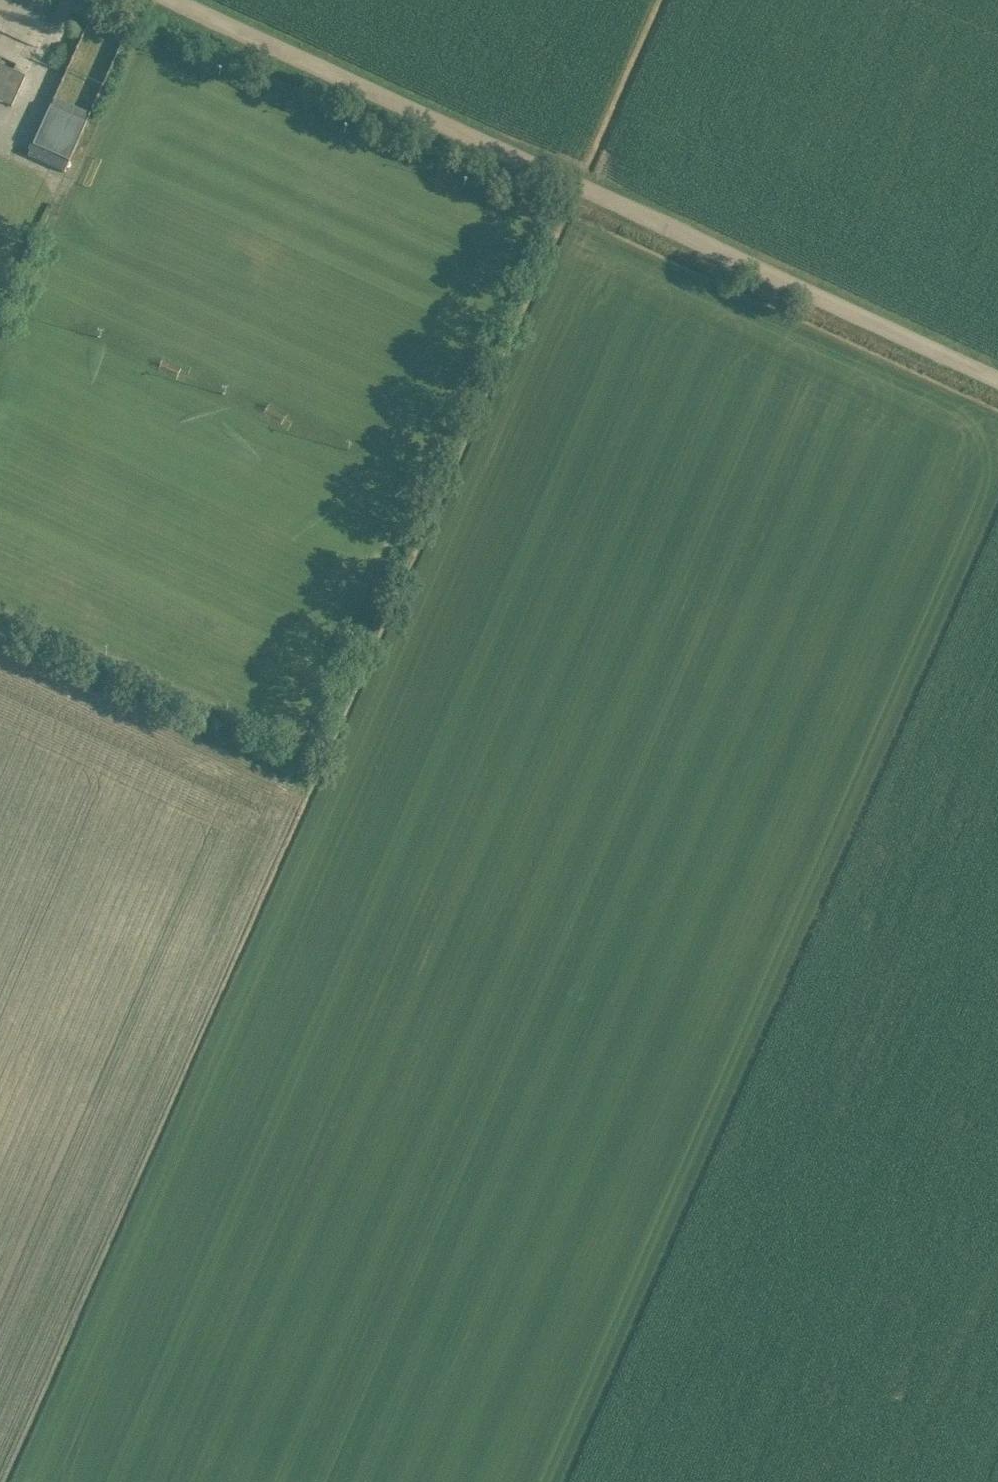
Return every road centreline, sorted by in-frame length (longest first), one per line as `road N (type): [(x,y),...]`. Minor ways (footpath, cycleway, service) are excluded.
road 1 (track): [(167,0),(997,381)]

